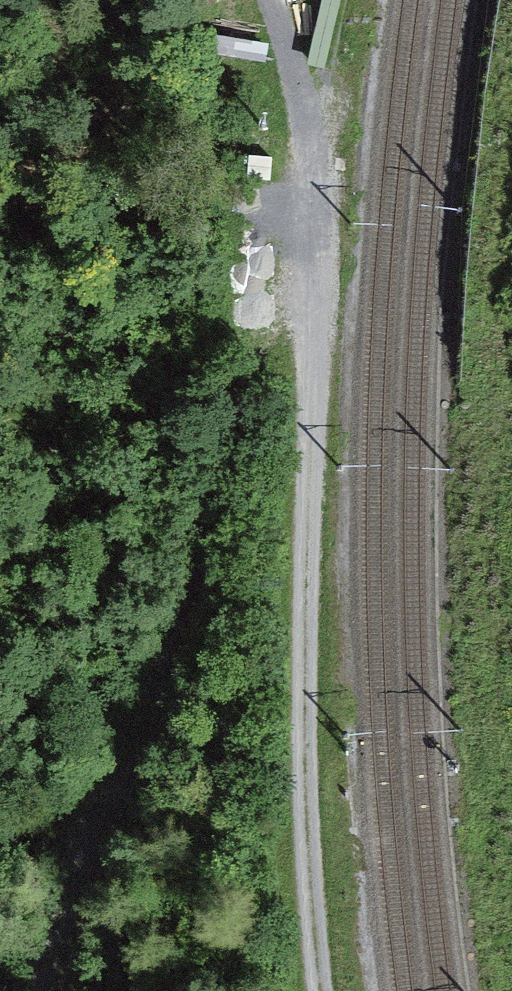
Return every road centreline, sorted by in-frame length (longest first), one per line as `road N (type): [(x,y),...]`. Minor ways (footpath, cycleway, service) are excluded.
road 1 (track): [(319,990),(305,827),(315,208),(305,139),(267,0)]
road 2 (track): [(315,208),(236,397),(141,732),(68,896),(41,990)]

